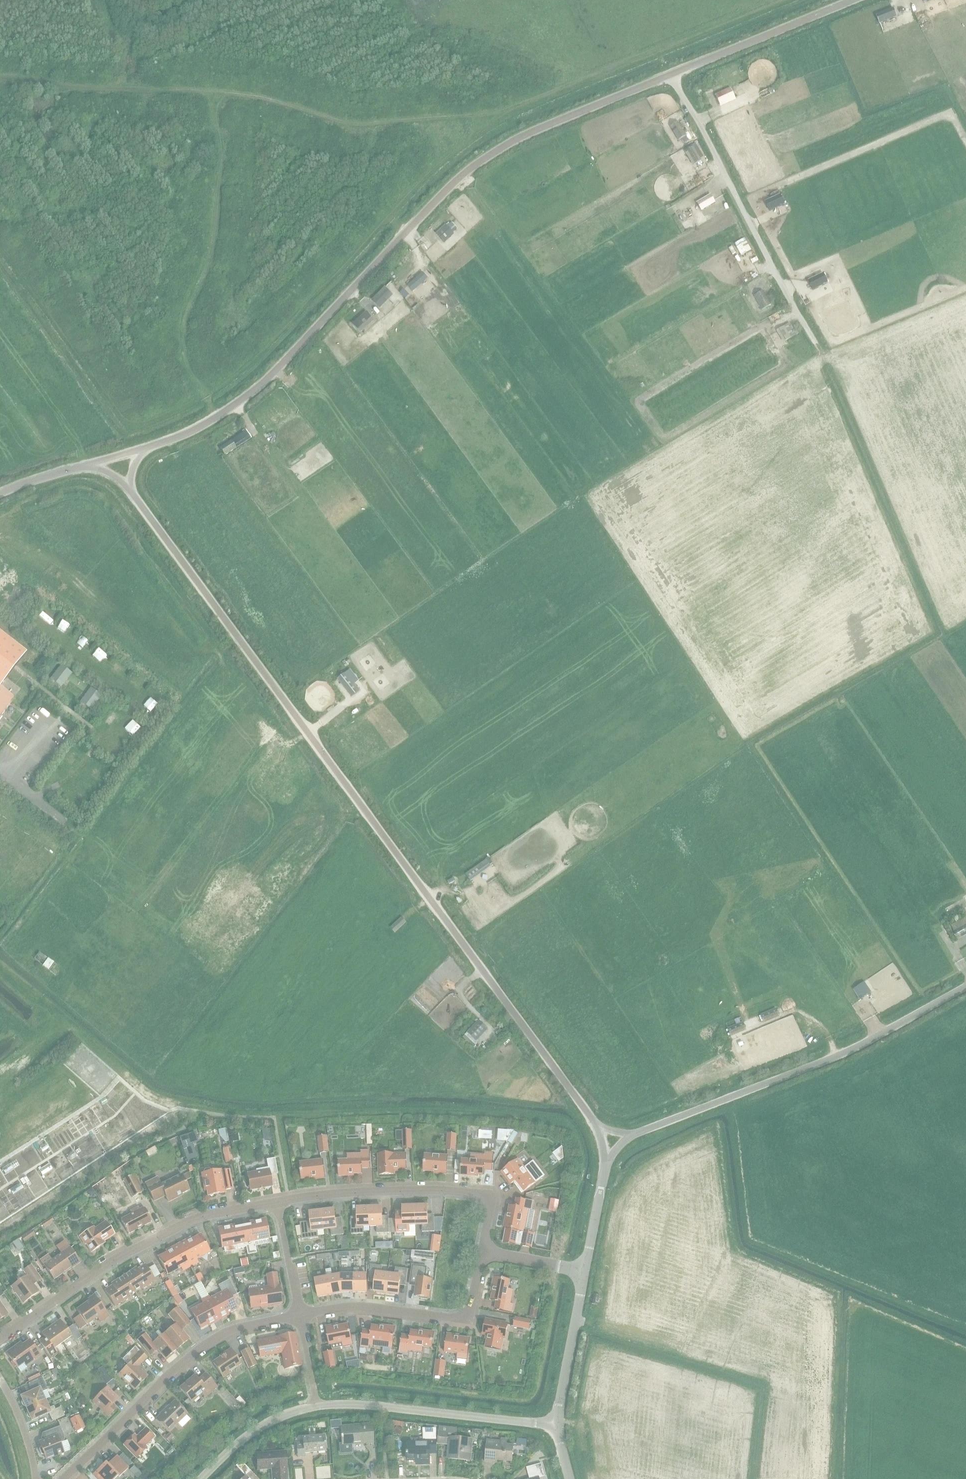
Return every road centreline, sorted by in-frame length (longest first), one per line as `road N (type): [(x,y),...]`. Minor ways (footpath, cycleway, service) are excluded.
road 1 (unclassified): [(595,1126),(130,491)]
road 2 (unclassified): [(144,448),(217,419),(272,376),(463,173),(532,132),(672,72)]
road 3 (unclassified): [(638,1133),(833,1057),(965,987)]
road 4 (track): [(217,419),(186,357),(221,185),(212,92)]
road 5 (residential): [(0,1339),(109,1263),(187,1221),(277,1202)]
road 6 (unclassified): [(672,72),(815,340)]
road 7 (residential): [(62,1478),(192,1354),(236,1329),(299,1315)]
road 8 (residential): [(482,1251),(490,1203),(479,1194),(371,1192),(277,1202)]
road 9 (residential): [(559,1425),(316,1405)]
road 10 (residential): [(299,1315),(355,1307),(460,1319),(470,1310),(482,1251)]
road 11 (unclassified): [(672,72),(850,0)]
road 12 (residential): [(559,1425),(586,1271)]
road 13 (residential): [(202,1478),(249,1433),(316,1405)]

